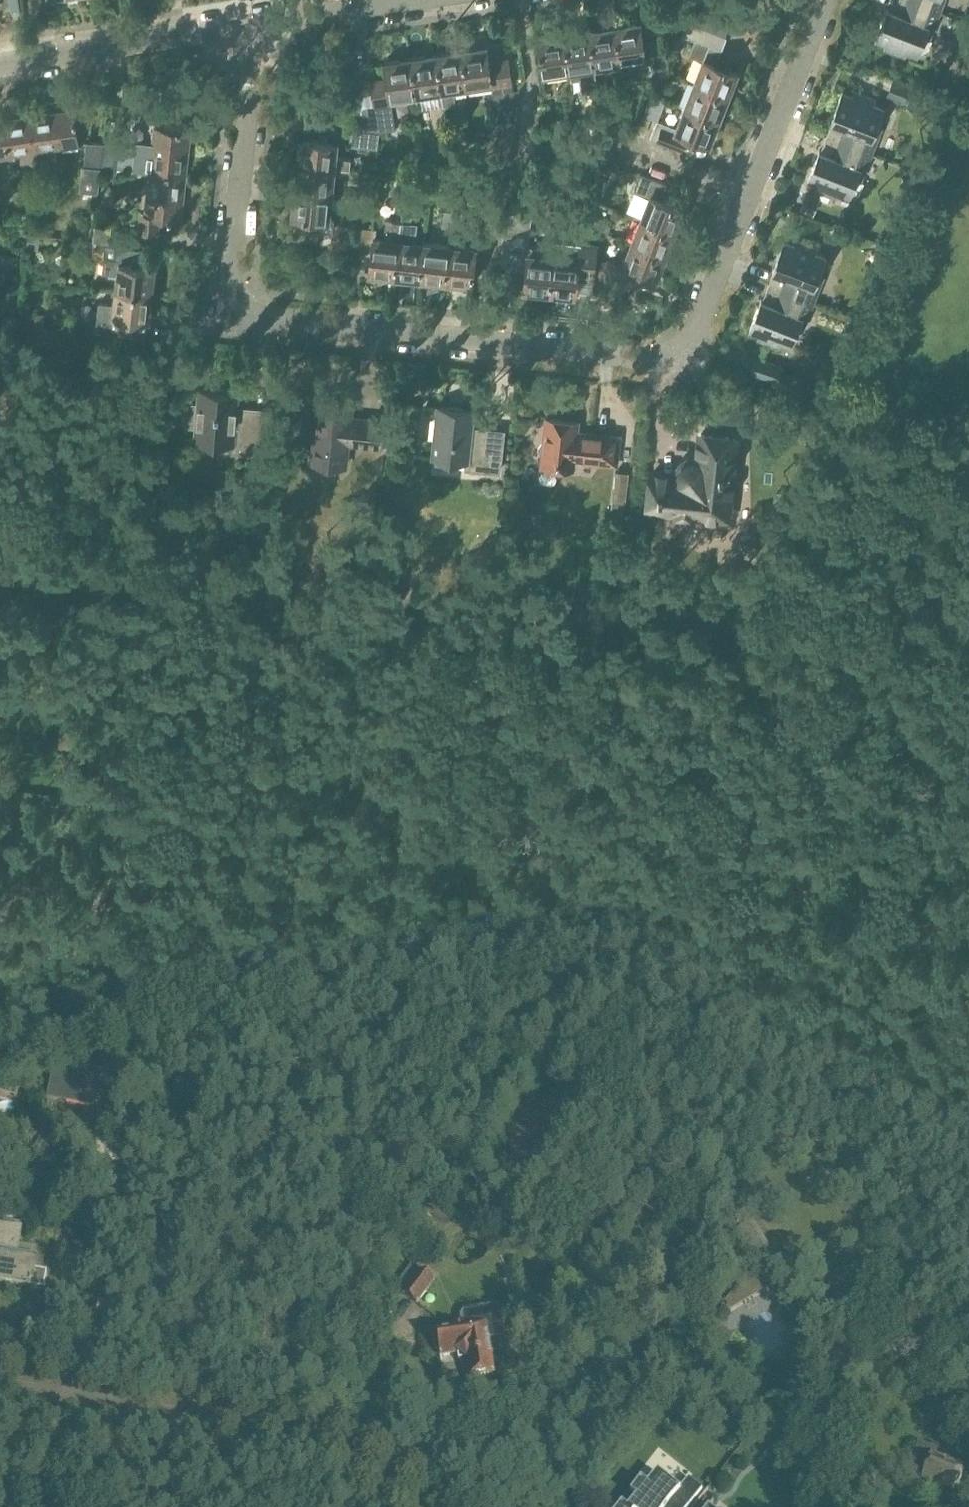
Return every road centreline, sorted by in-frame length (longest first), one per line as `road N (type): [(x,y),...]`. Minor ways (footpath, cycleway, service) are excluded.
road 1 (residential): [(675,357),(226,311),(255,28)]
road 2 (unclassified): [(381,1506),(300,1460),(189,1418),(0,1389)]
road 3 (residential): [(675,357),(692,338),(828,0)]
road 4 (residential): [(0,69),(255,28)]
road 5 (residential): [(255,28),(443,0)]

